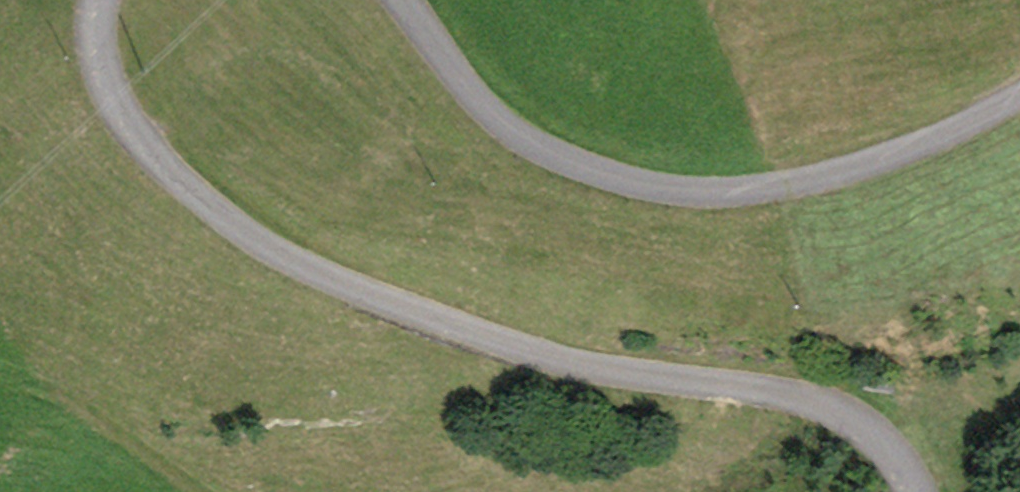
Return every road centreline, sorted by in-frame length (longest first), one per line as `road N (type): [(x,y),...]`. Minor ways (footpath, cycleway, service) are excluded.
road 1 (track): [(92,0),(91,49),(104,106),(151,169),(257,255),(404,314),(610,375),(782,403),(825,420),(878,491)]
road 2 (track): [(1019,98),(898,159),(672,223),(526,170),(422,93),(344,0)]

